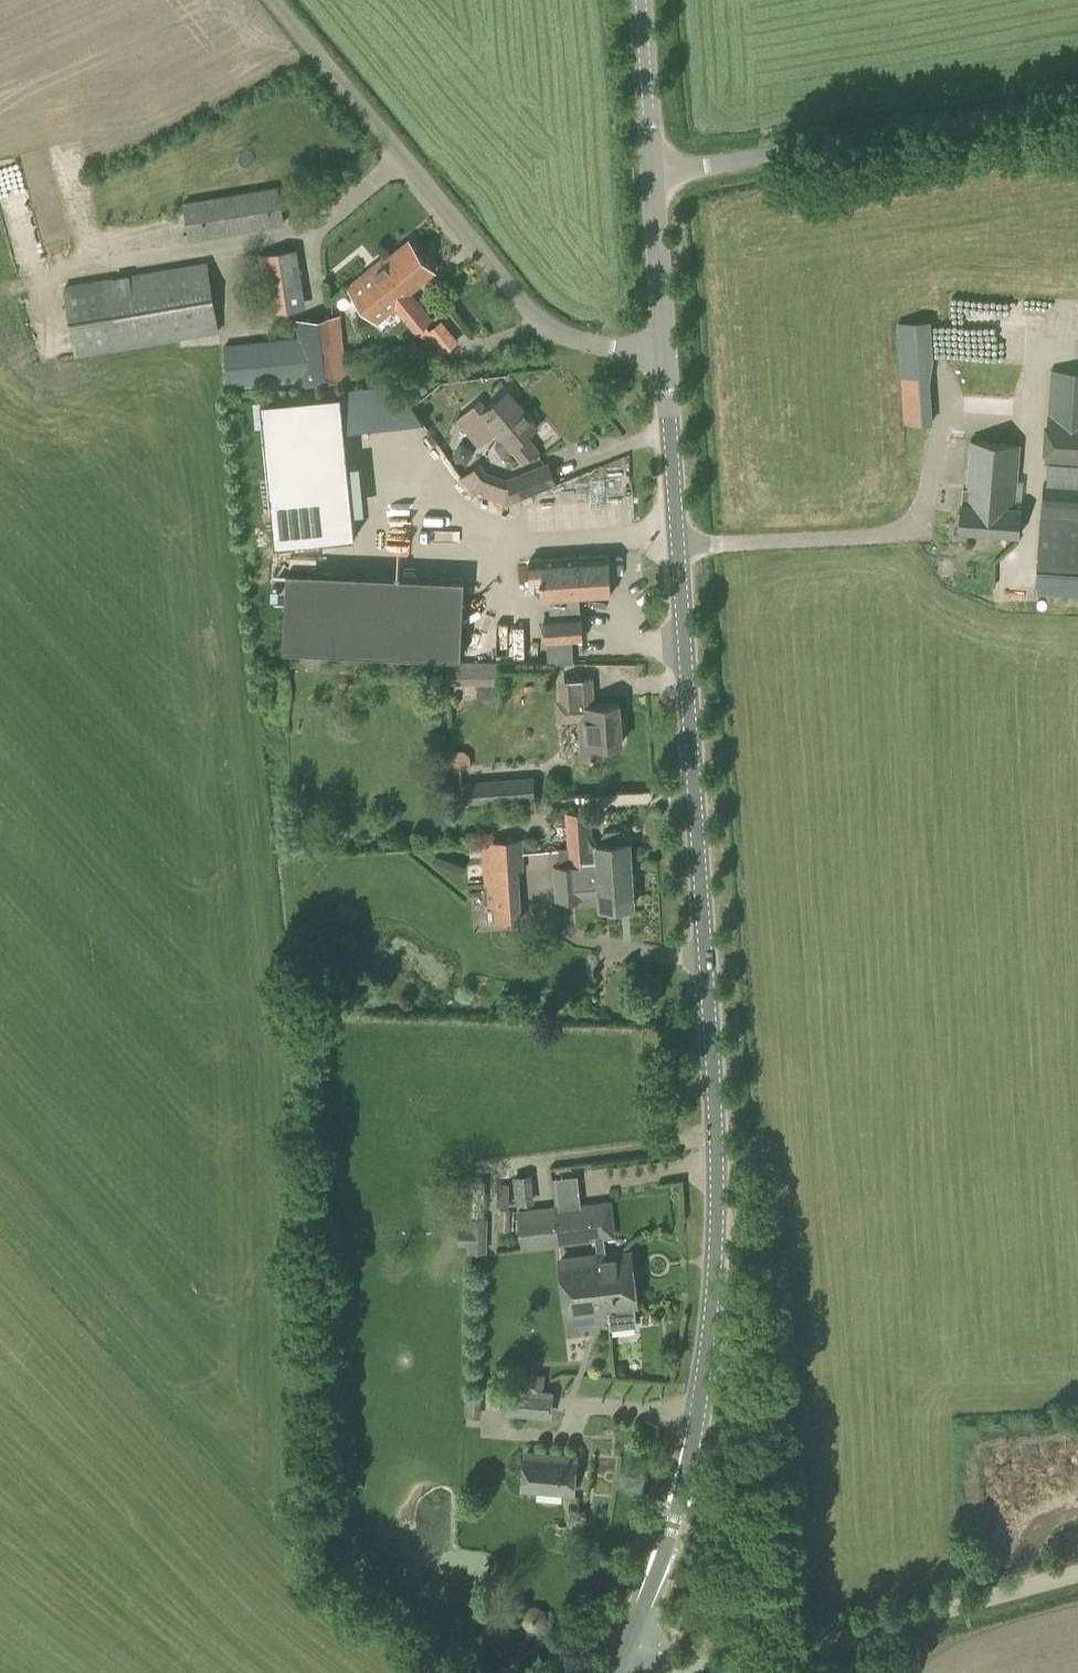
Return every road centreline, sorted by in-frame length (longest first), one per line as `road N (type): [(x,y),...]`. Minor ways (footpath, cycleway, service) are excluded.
road 1 (tertiary): [(625,1644),(671,1525),(714,1297),(715,1083),(665,350)]
road 2 (unclassified): [(665,350),(578,340),(519,298),(273,0)]
road 3 (unclassified): [(1077,101),(653,175)]
road 4 (unclassified): [(1077,1576),(744,1672)]
road 5 (tertiary): [(665,350),(653,175)]
road 6 (tertiary): [(653,175),(641,0)]

